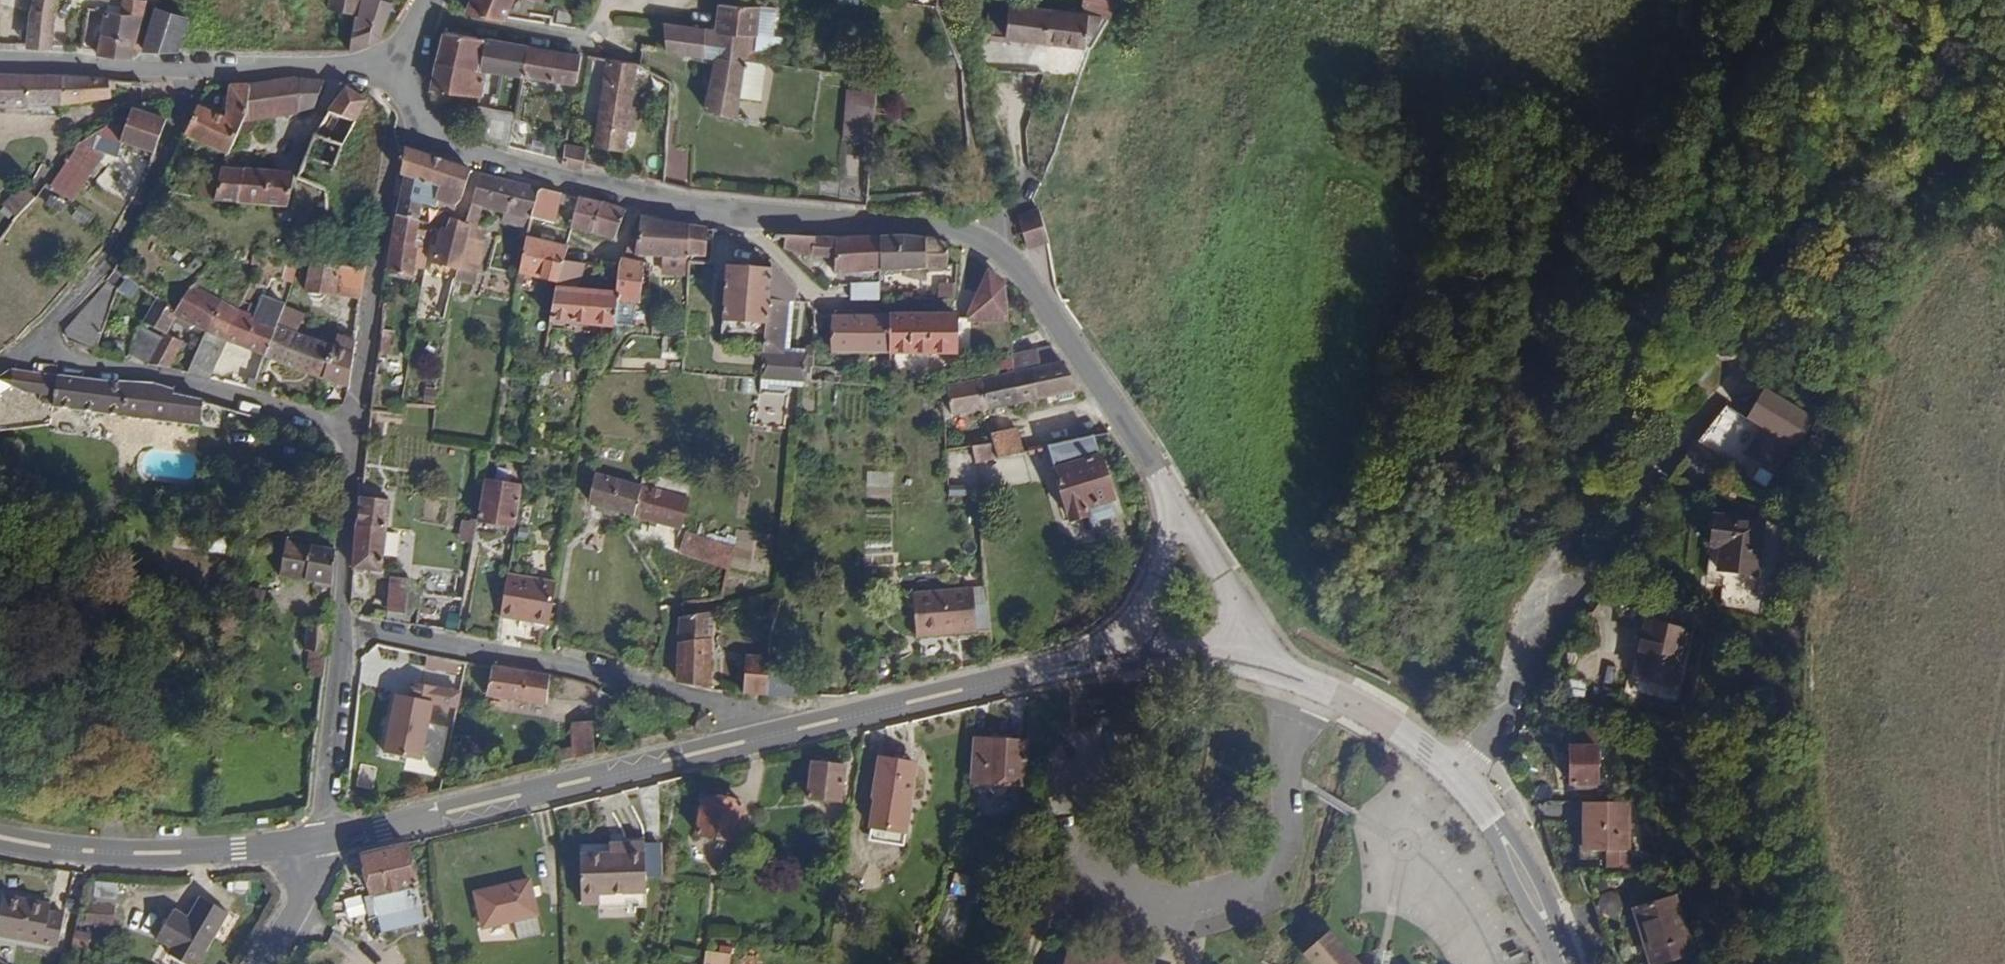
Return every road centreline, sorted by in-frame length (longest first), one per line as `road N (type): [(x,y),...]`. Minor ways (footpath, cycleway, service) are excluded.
road 1 (secondary): [(322,840),(1024,674),(1141,653)]
road 2 (track): [(1529,654),(1634,407),(1734,92),(1777,0)]
road 3 (residential): [(393,146),(352,434),(322,840)]
road 4 (residential): [(986,243),(949,229),(664,204),(478,158),(452,150),(424,127),(403,74)]
road 5 (residential): [(1459,776),(1508,712),(1529,654),(1747,362)]
road 6 (residential): [(403,74),(0,67)]
road 7 (track): [(1747,362),(1929,207),(1978,209),(2004,243)]
road 8 (residential): [(1174,504),(1035,287),(986,243)]
road 9 (secondary): [(0,837),(140,853),(322,840)]
road 10 (secondary): [(1241,659),(1357,704),(1459,776)]
road 11 (residential): [(1241,659),(1237,607),(1174,504)]
road 12 (secondary): [(1560,954),(1544,889),(1489,815)]
road 13 (secondary): [(1489,815),(1509,878),(1560,954)]
road 14 (residential): [(986,243),(1018,198),(1022,96)]
road 15 (residential): [(1174,504),(1143,600),(1141,653)]
road 16 (tertiary): [(265,963),(300,908),(322,840)]

